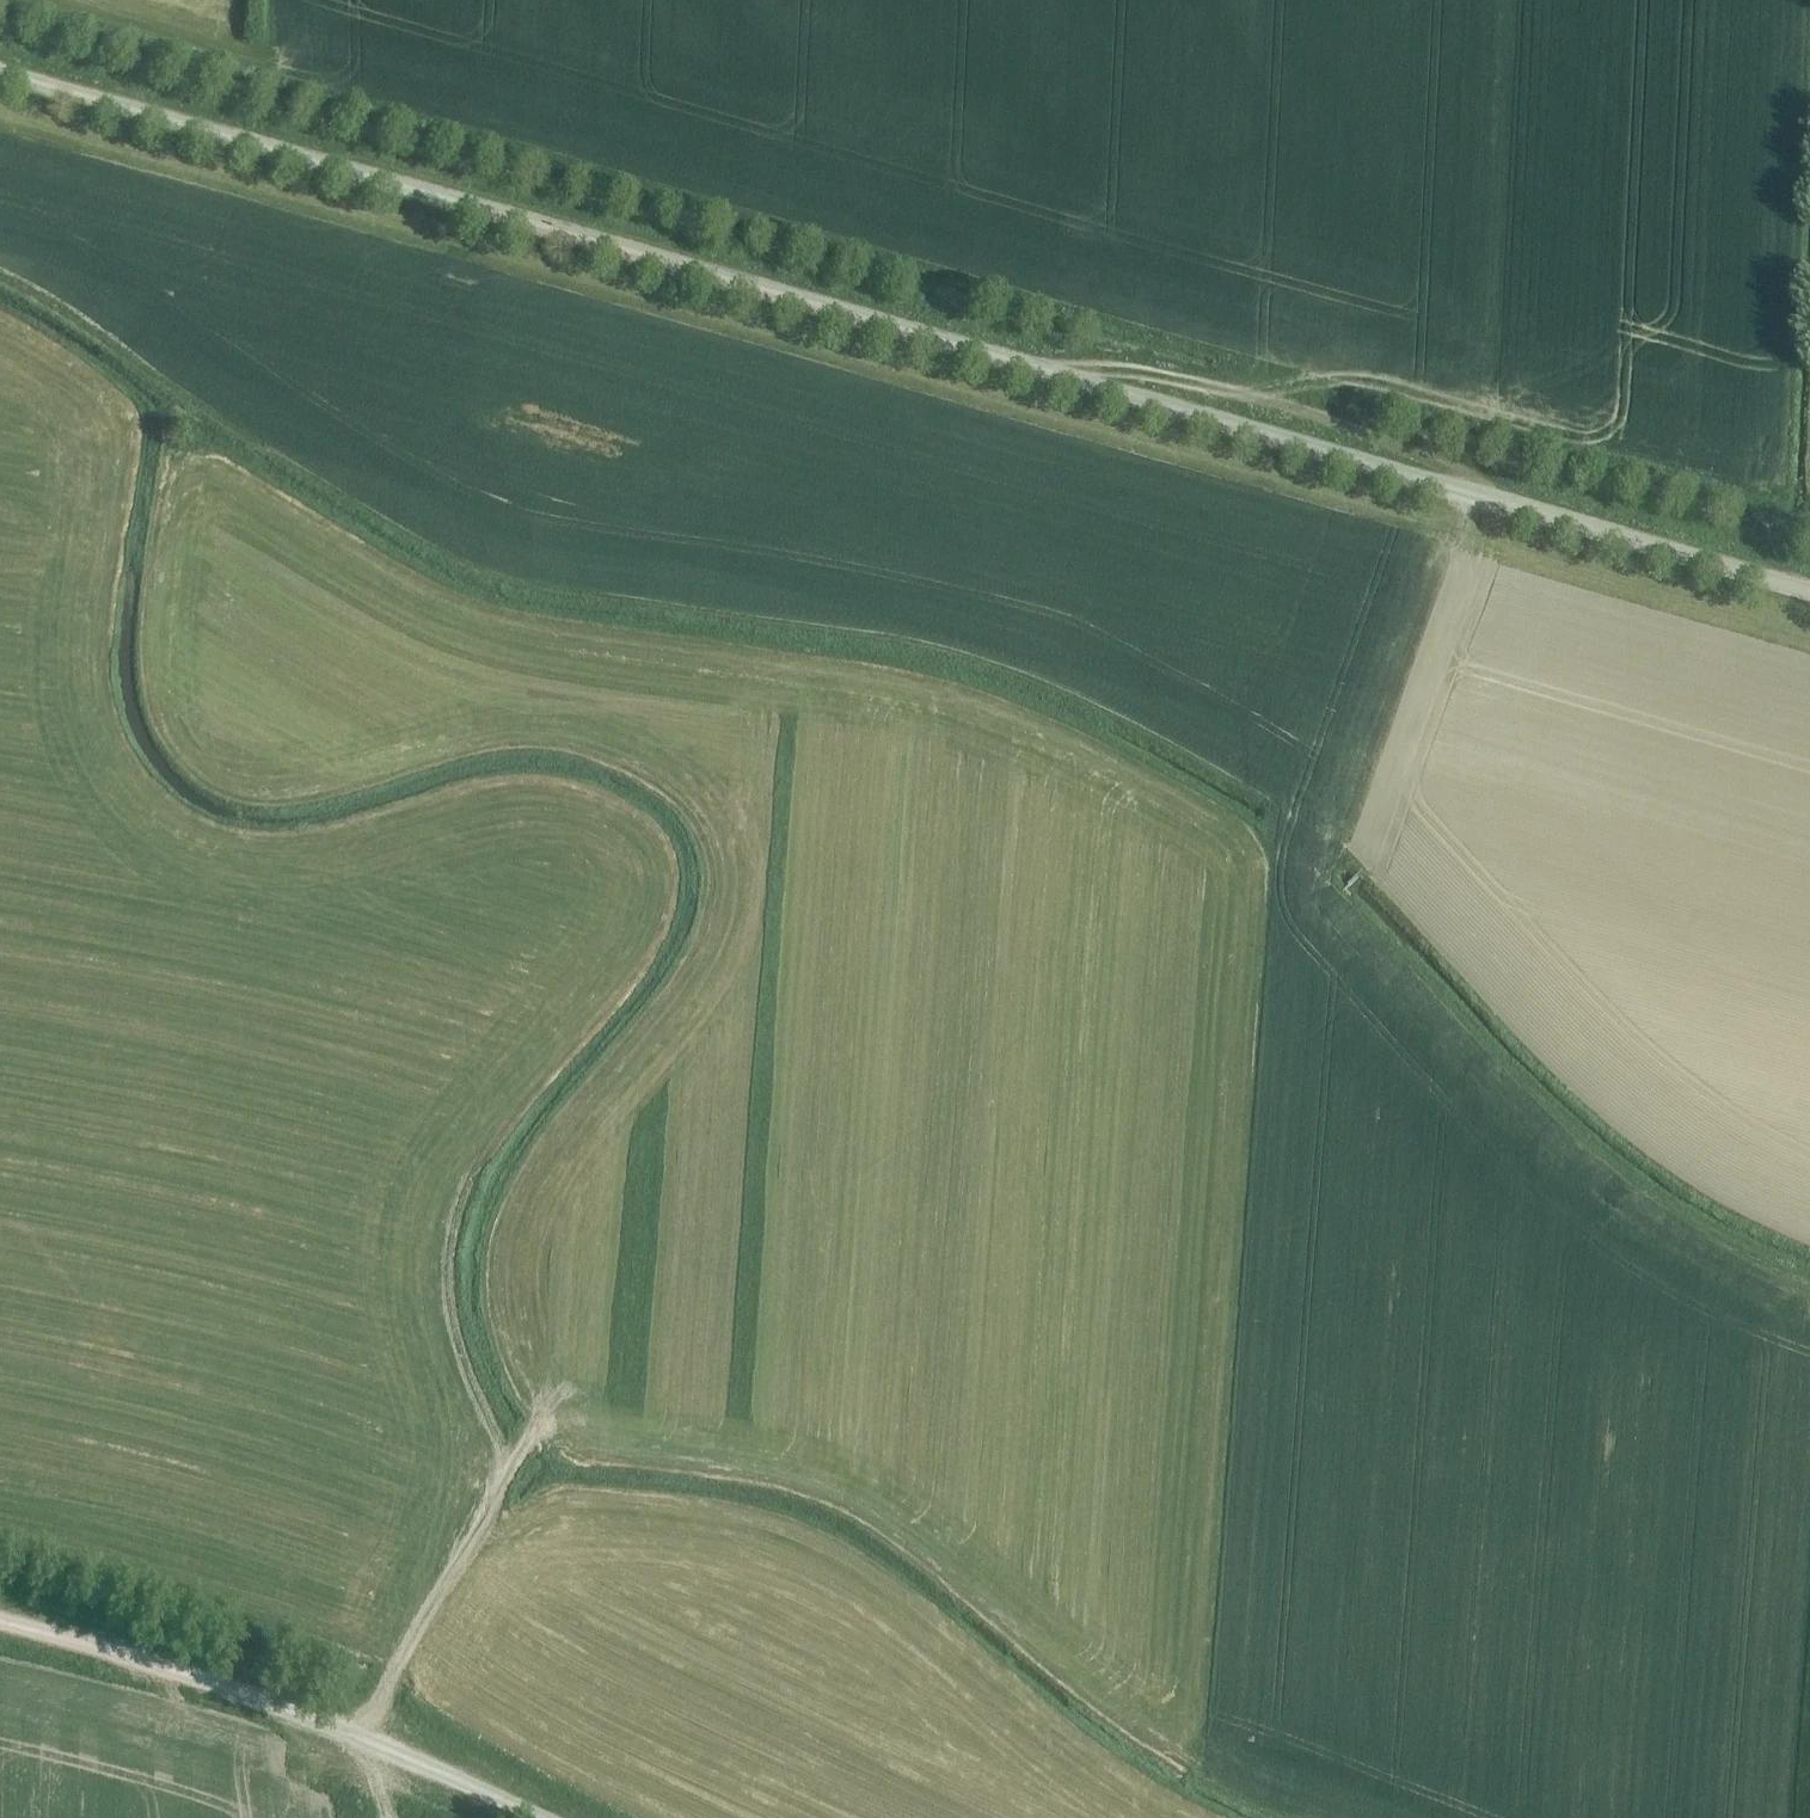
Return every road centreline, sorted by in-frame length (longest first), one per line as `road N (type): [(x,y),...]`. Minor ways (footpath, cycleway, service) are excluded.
road 1 (unclassified): [(0,72),(1809,592)]
road 2 (unclassified): [(538,1817),(381,1746),(118,1654),(0,1628)]

